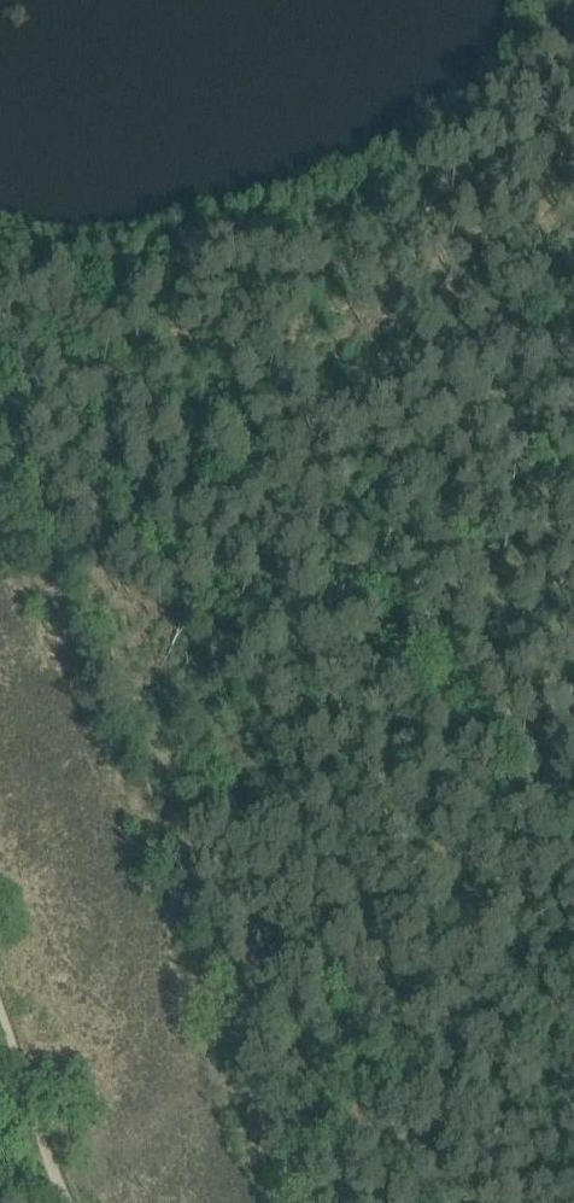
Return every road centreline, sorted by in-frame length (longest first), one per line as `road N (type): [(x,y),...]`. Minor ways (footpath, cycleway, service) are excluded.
road 1 (track): [(69,1202),(0,1013)]

